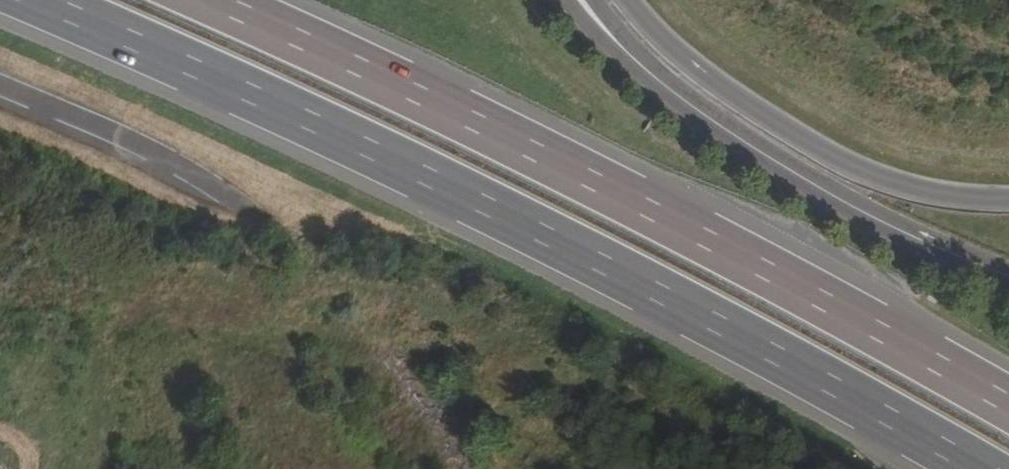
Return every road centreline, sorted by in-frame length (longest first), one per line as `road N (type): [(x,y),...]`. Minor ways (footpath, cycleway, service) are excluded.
road 1 (motorway): [(35,0),(547,238),(976,468)]
road 2 (motorway): [(1008,405),(588,178),(217,0)]

